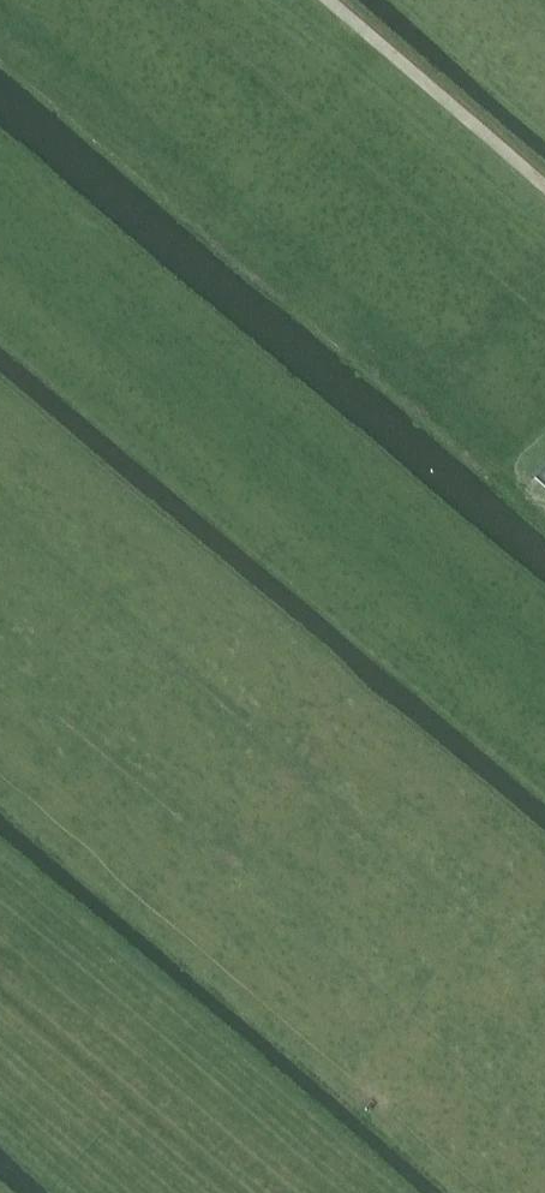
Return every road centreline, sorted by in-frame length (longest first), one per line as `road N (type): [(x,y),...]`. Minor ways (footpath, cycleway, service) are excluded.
road 1 (track): [(544,187),(330,0)]

